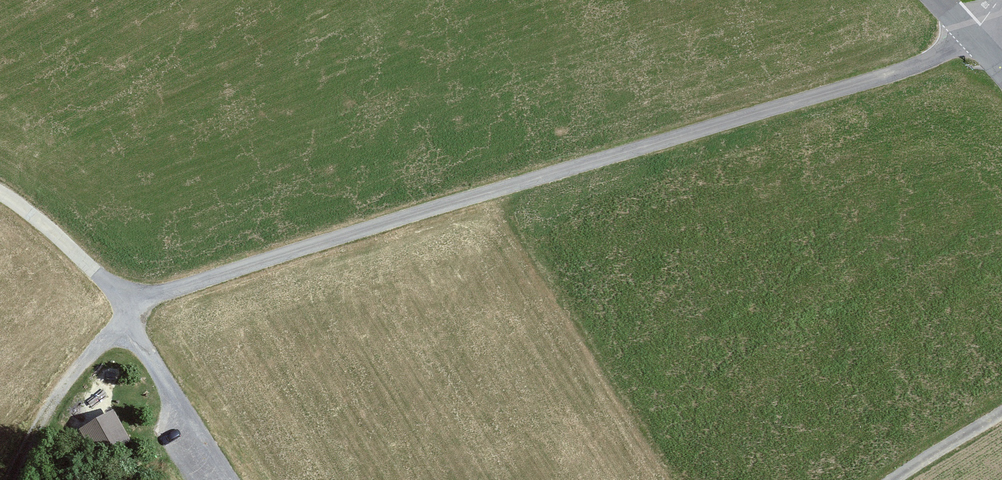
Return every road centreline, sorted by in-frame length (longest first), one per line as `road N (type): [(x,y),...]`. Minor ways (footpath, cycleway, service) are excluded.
road 1 (track): [(121,306),(969,45)]
road 2 (track): [(247,479),(191,386),(121,306)]
road 3 (track): [(121,306),(16,479)]
road 4 (track): [(121,306),(0,196)]
road 5 (track): [(1001,418),(882,479)]

